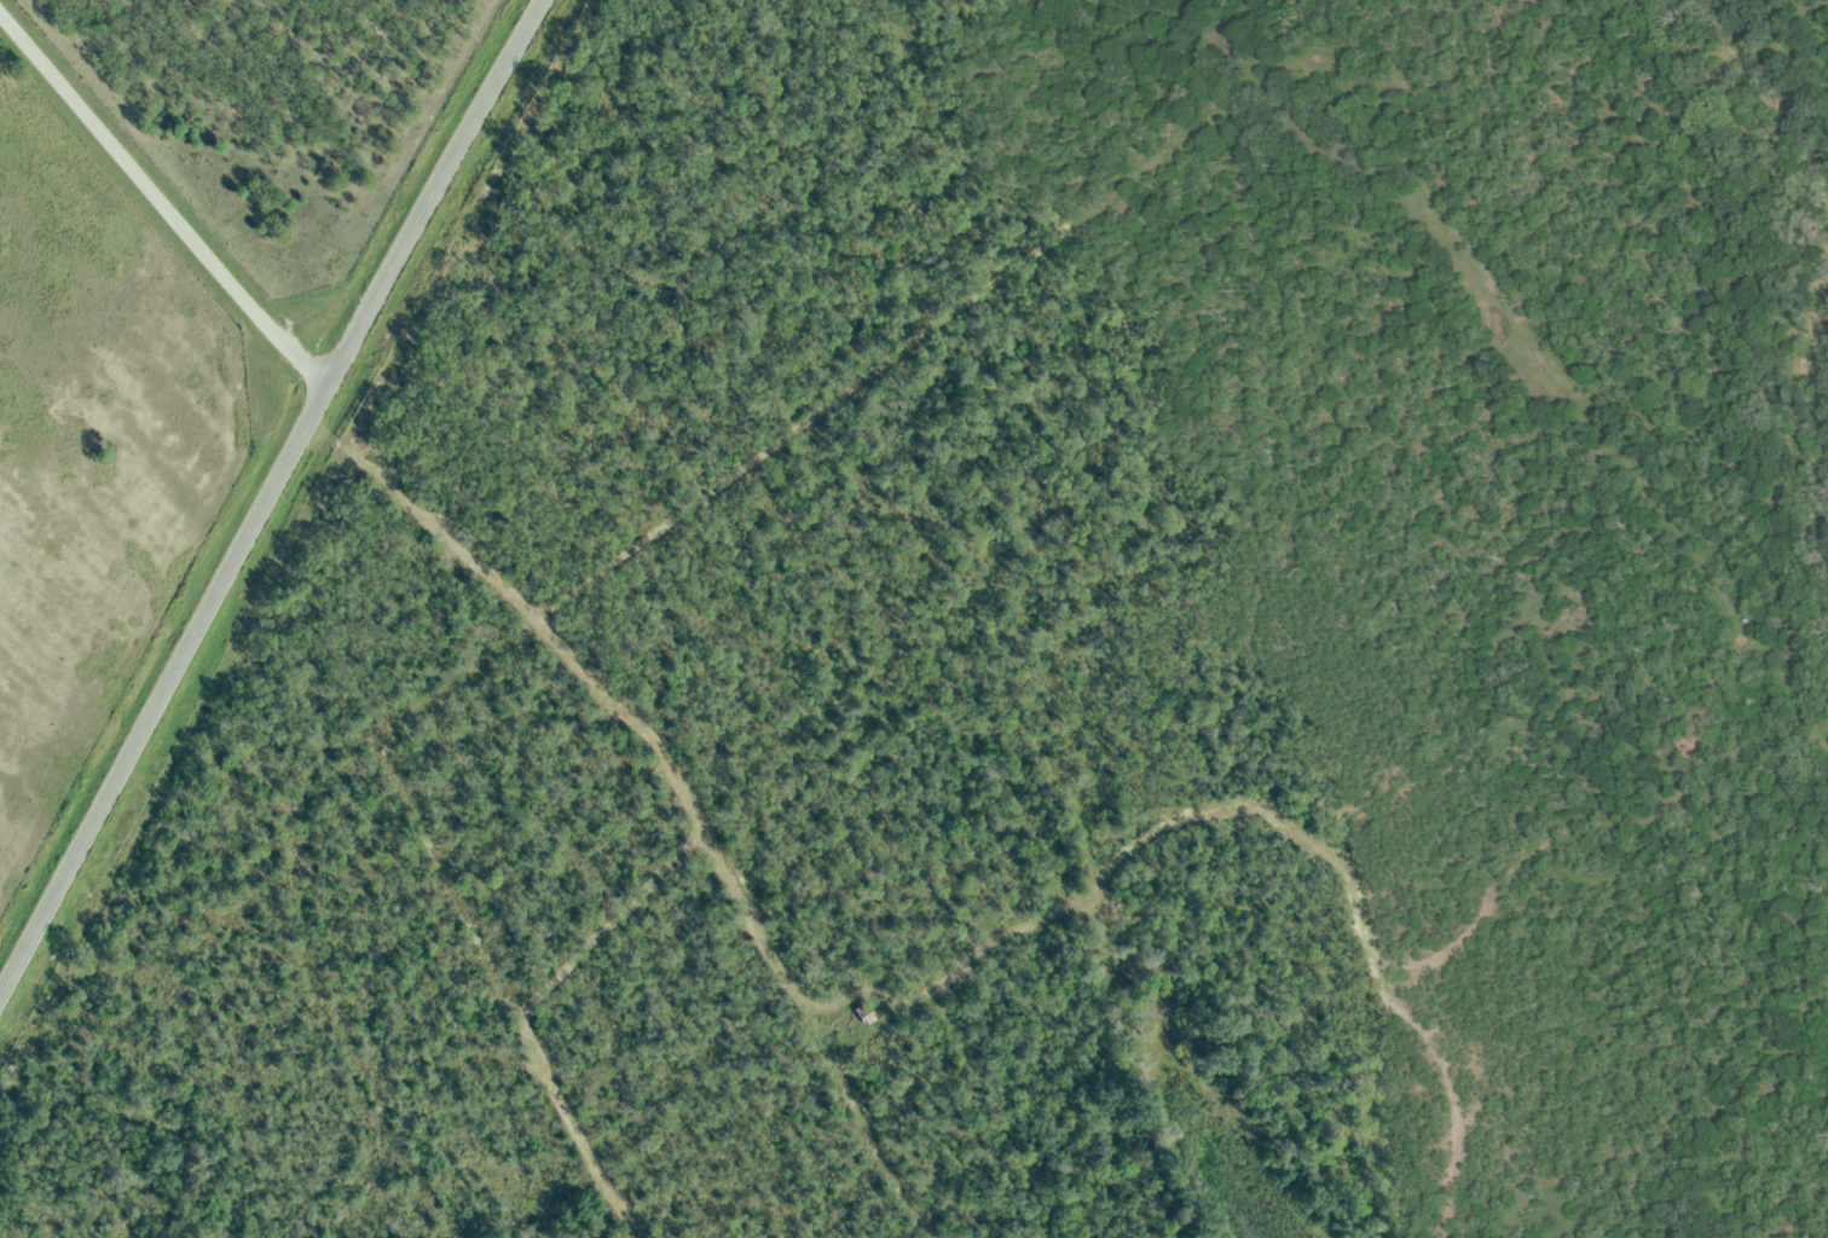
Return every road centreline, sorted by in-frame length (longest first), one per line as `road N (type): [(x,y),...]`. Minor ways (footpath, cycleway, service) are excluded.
road 1 (secondary): [(0,990),(542,0)]
road 2 (residential): [(324,388),(0,20)]

